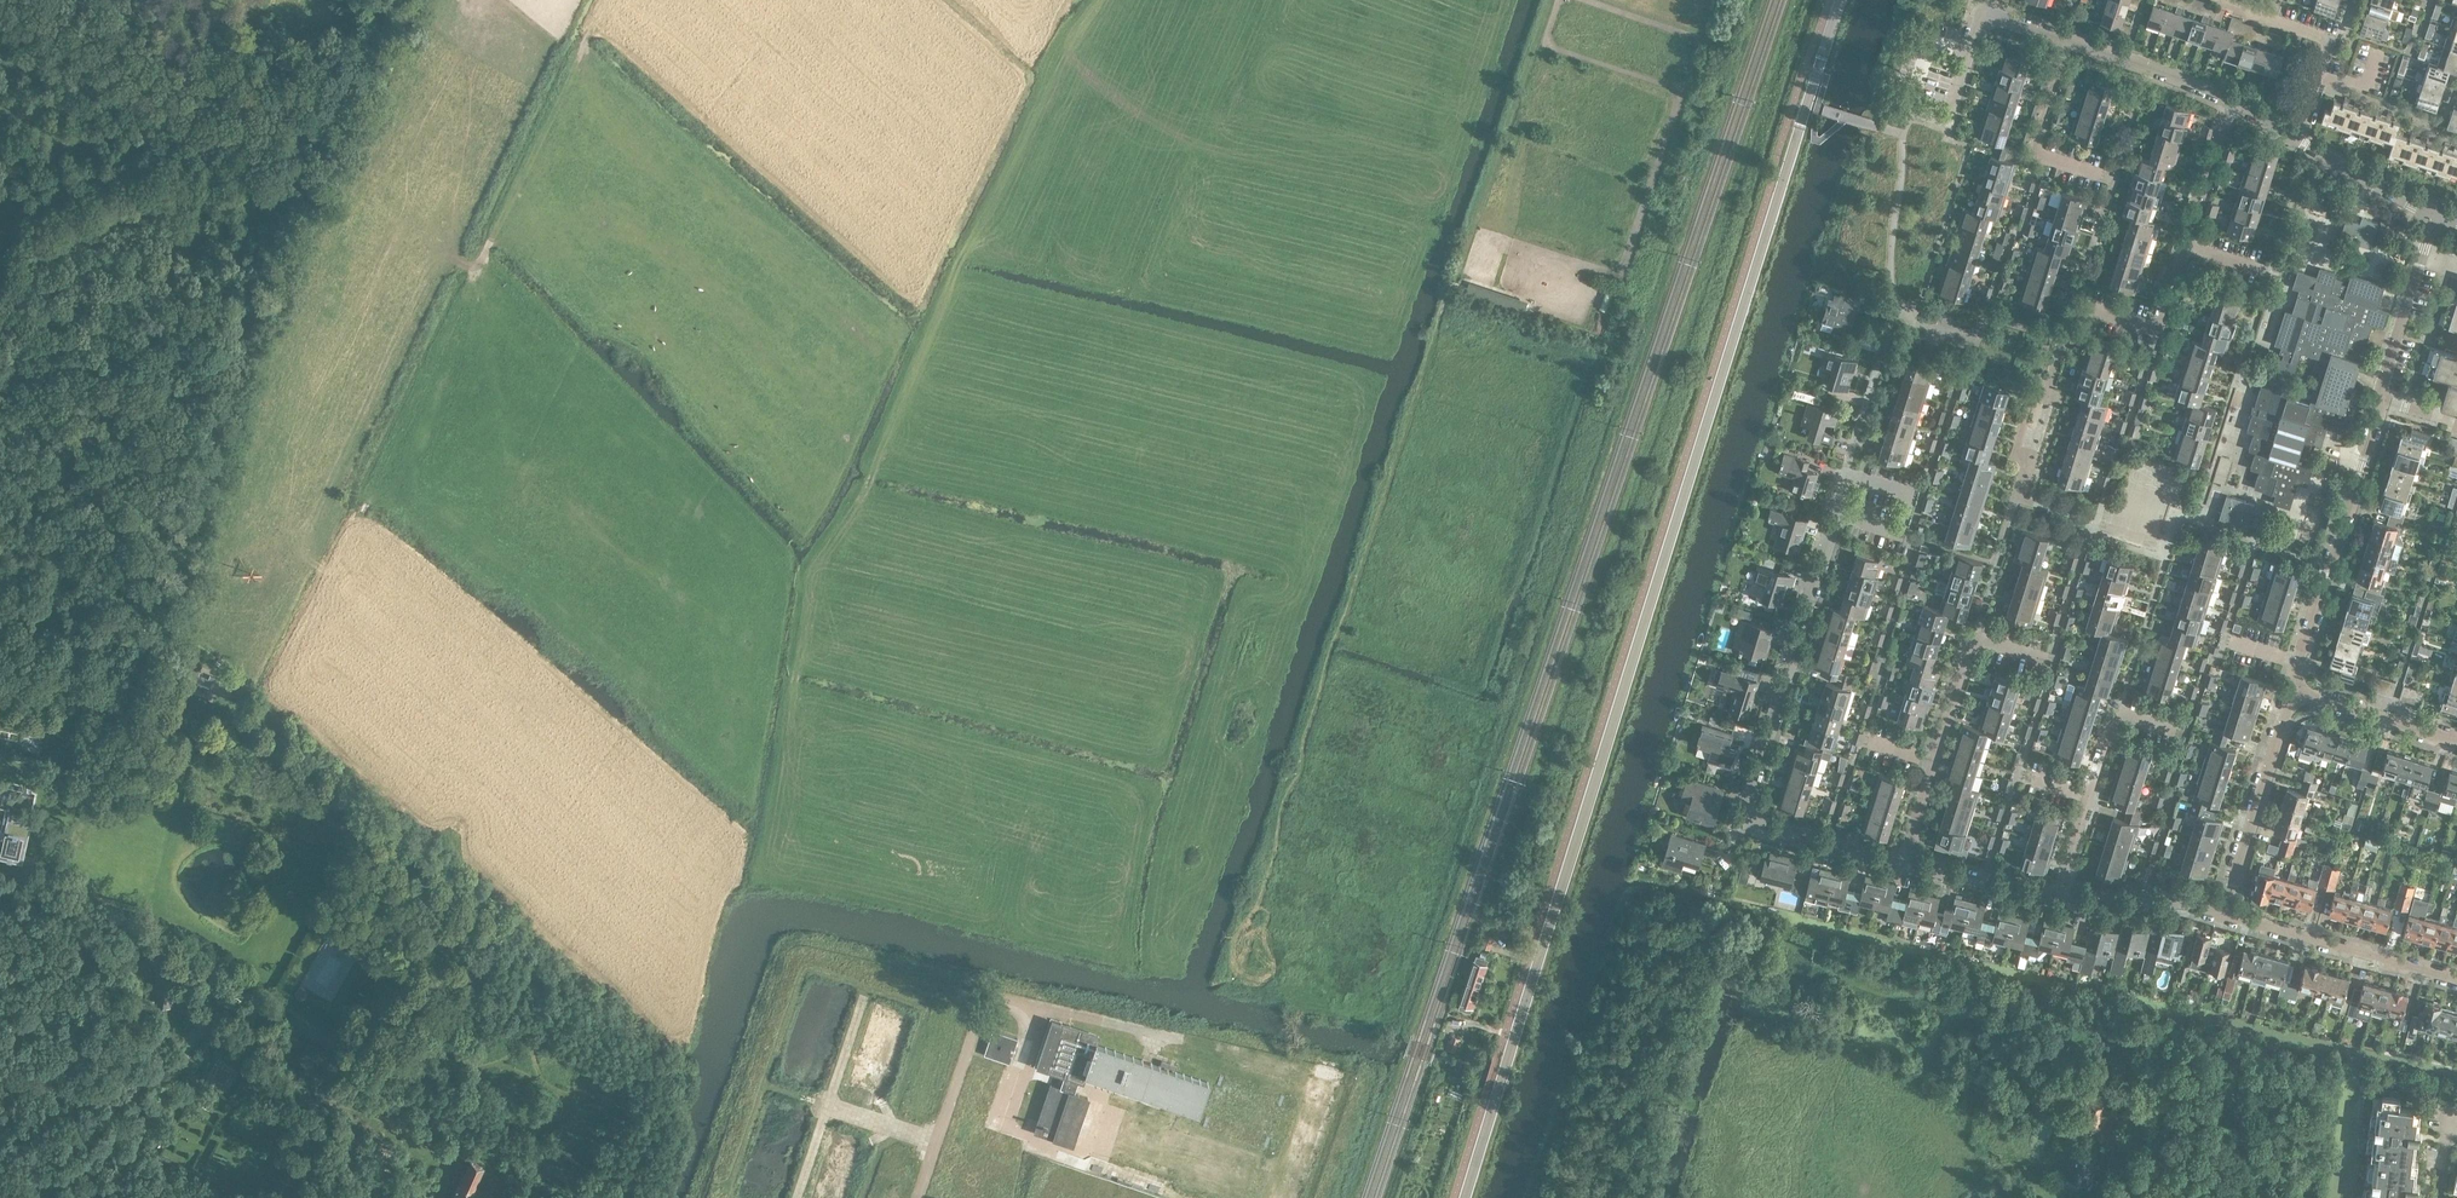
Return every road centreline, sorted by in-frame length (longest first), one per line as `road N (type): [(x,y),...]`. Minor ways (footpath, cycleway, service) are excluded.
road 1 (tertiary): [(1466,1197),(1840,0)]
road 2 (track): [(1322,668),(1546,0)]
road 3 (residential): [(1903,862),(1754,825),(1746,814),(1834,513)]
road 4 (track): [(923,341),(1046,84),(1096,0)]
road 5 (track): [(155,481),(237,303),(155,345),(101,342)]
road 6 (track): [(237,303),(377,0)]
road 7 (track): [(455,257),(479,266),(349,542)]
road 8 (residential): [(2079,304),(2159,332),(2233,105)]
road 9 (residential): [(2292,691),(2382,399)]
road 10 (track): [(814,581),(923,341),(883,331)]
road 11 (track): [(479,266),(603,0)]
road 12 (residential): [(2456,980),(2224,912)]
road 13 (residential): [(2224,912),(2292,691)]
road 14 (residential): [(2301,141),(2333,43),(2233,0)]
road 15 (residential): [(1936,761),(1976,638),(2054,660)]
road 16 (residential): [(2115,178),(2048,158),(2035,144),(2066,37)]
road 17 (residential): [(2382,399),(2435,213)]
road 18 (residential): [(2233,105),(2172,74),(2066,37)]
road 19 (residential): [(1834,513),(1898,533),(1910,491),(1846,470)]
road 20 (residential): [(2456,736),(2292,691)]
road 21 (residential): [(2224,912),(2179,899),(2060,900)]
road 22 (residential): [(2060,900),(1903,862)]
road 23 (track): [(790,704),(814,581),(779,575)]
road 24 (residential): [(2091,793),(2118,709),(2186,731)]
road 25 (residential): [(2435,213),(2301,141)]
road 26 (residential): [(1915,113),(1948,123),(1987,13)]

